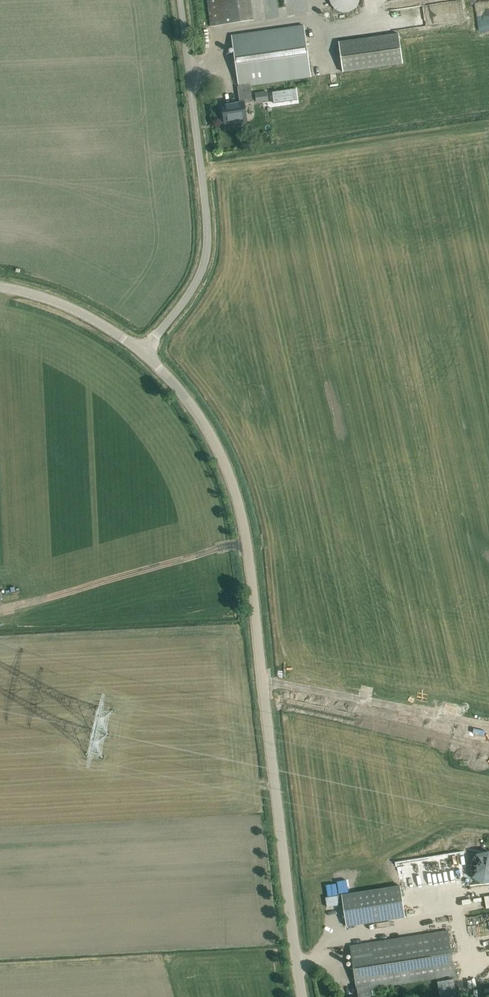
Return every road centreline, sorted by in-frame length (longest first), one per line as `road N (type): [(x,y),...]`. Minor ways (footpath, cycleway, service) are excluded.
road 1 (unclassified): [(303,996),(238,501),(198,414),(144,353)]
road 2 (unclassified): [(144,353),(187,298),(208,246),(180,0)]
road 3 (unclassified): [(0,287),(69,307),(144,353)]

